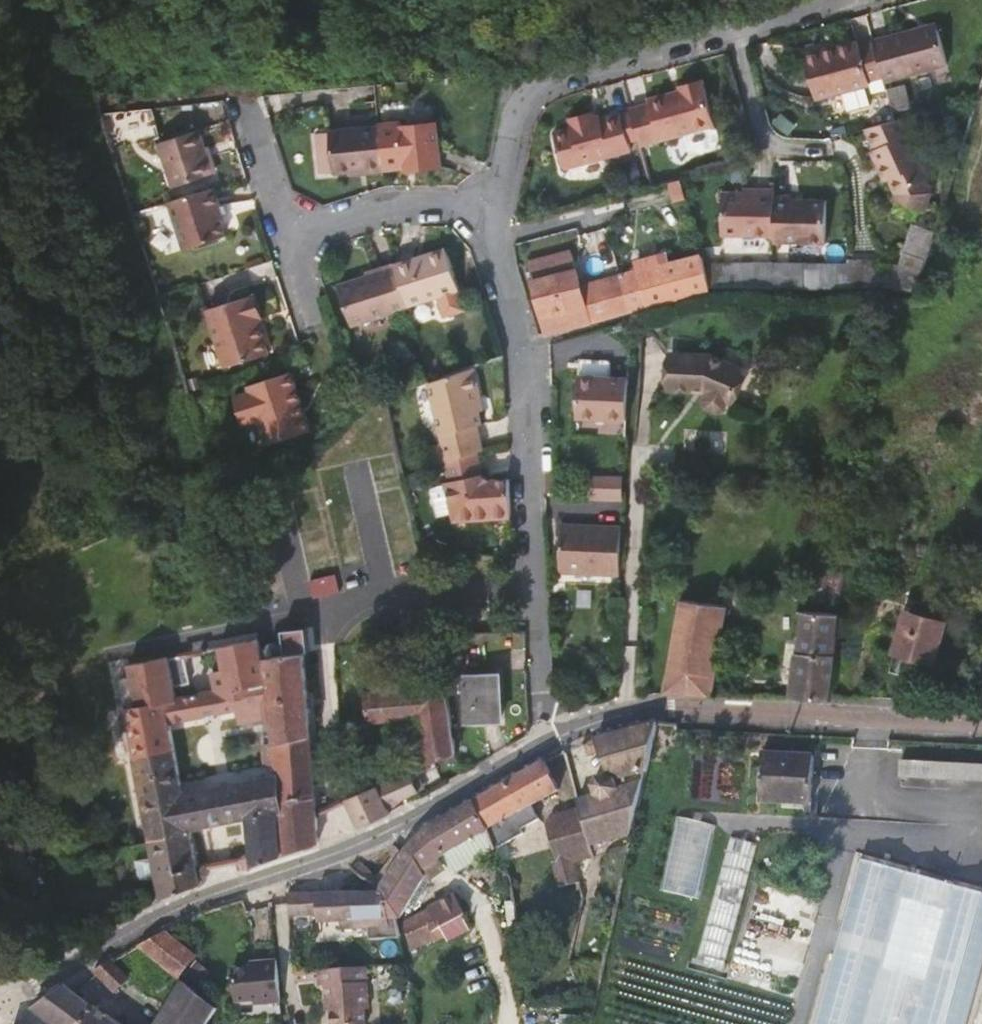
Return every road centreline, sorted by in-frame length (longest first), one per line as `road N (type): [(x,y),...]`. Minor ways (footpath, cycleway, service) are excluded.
road 1 (residential): [(981,724),(671,708),(621,714),(538,744),(387,832),(197,904),(0,1003)]

